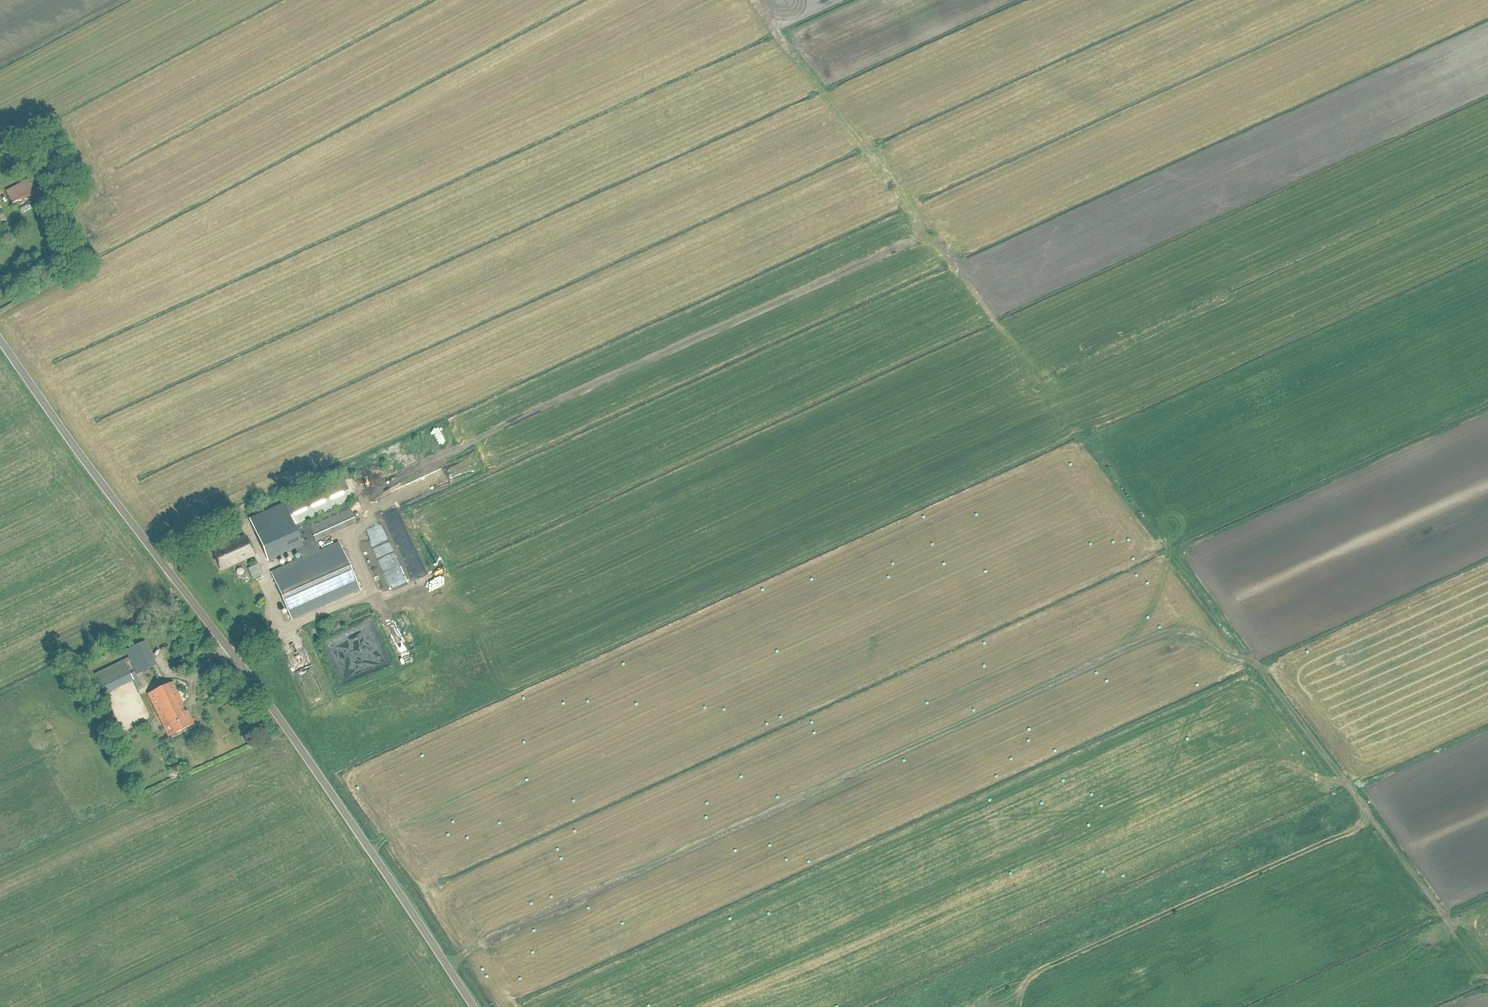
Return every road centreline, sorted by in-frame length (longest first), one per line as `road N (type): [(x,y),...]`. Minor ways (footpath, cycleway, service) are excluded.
road 1 (unclassified): [(478,1006),(0,330)]

